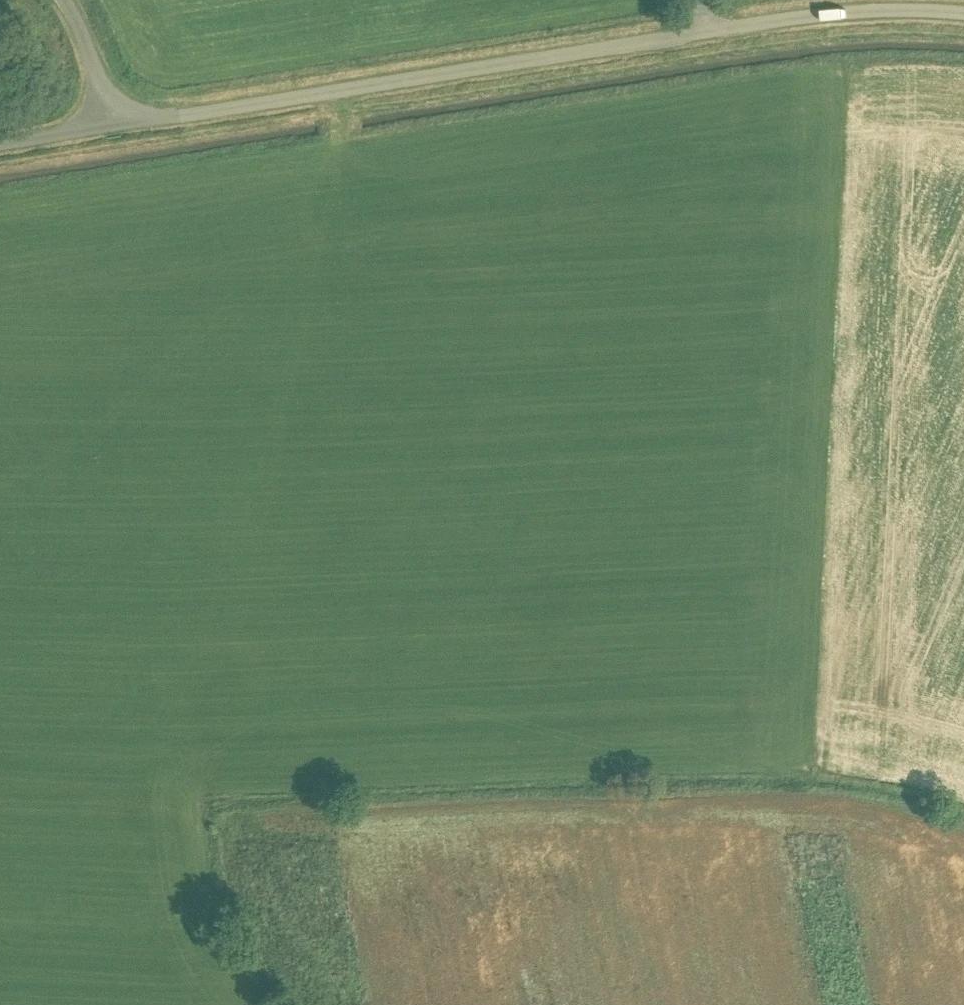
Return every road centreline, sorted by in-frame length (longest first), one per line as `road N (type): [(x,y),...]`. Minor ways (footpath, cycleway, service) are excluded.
road 1 (unclassified): [(963,14),(822,14),(108,124)]
road 2 (unclassified): [(108,124),(65,0)]

